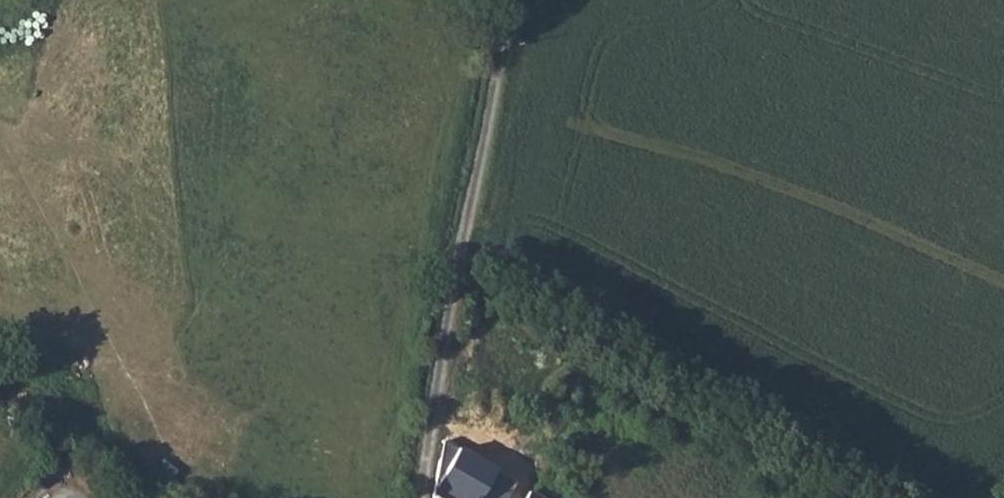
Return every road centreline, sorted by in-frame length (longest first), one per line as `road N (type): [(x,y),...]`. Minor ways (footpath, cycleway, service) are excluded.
road 1 (residential): [(511,0),(410,497)]

